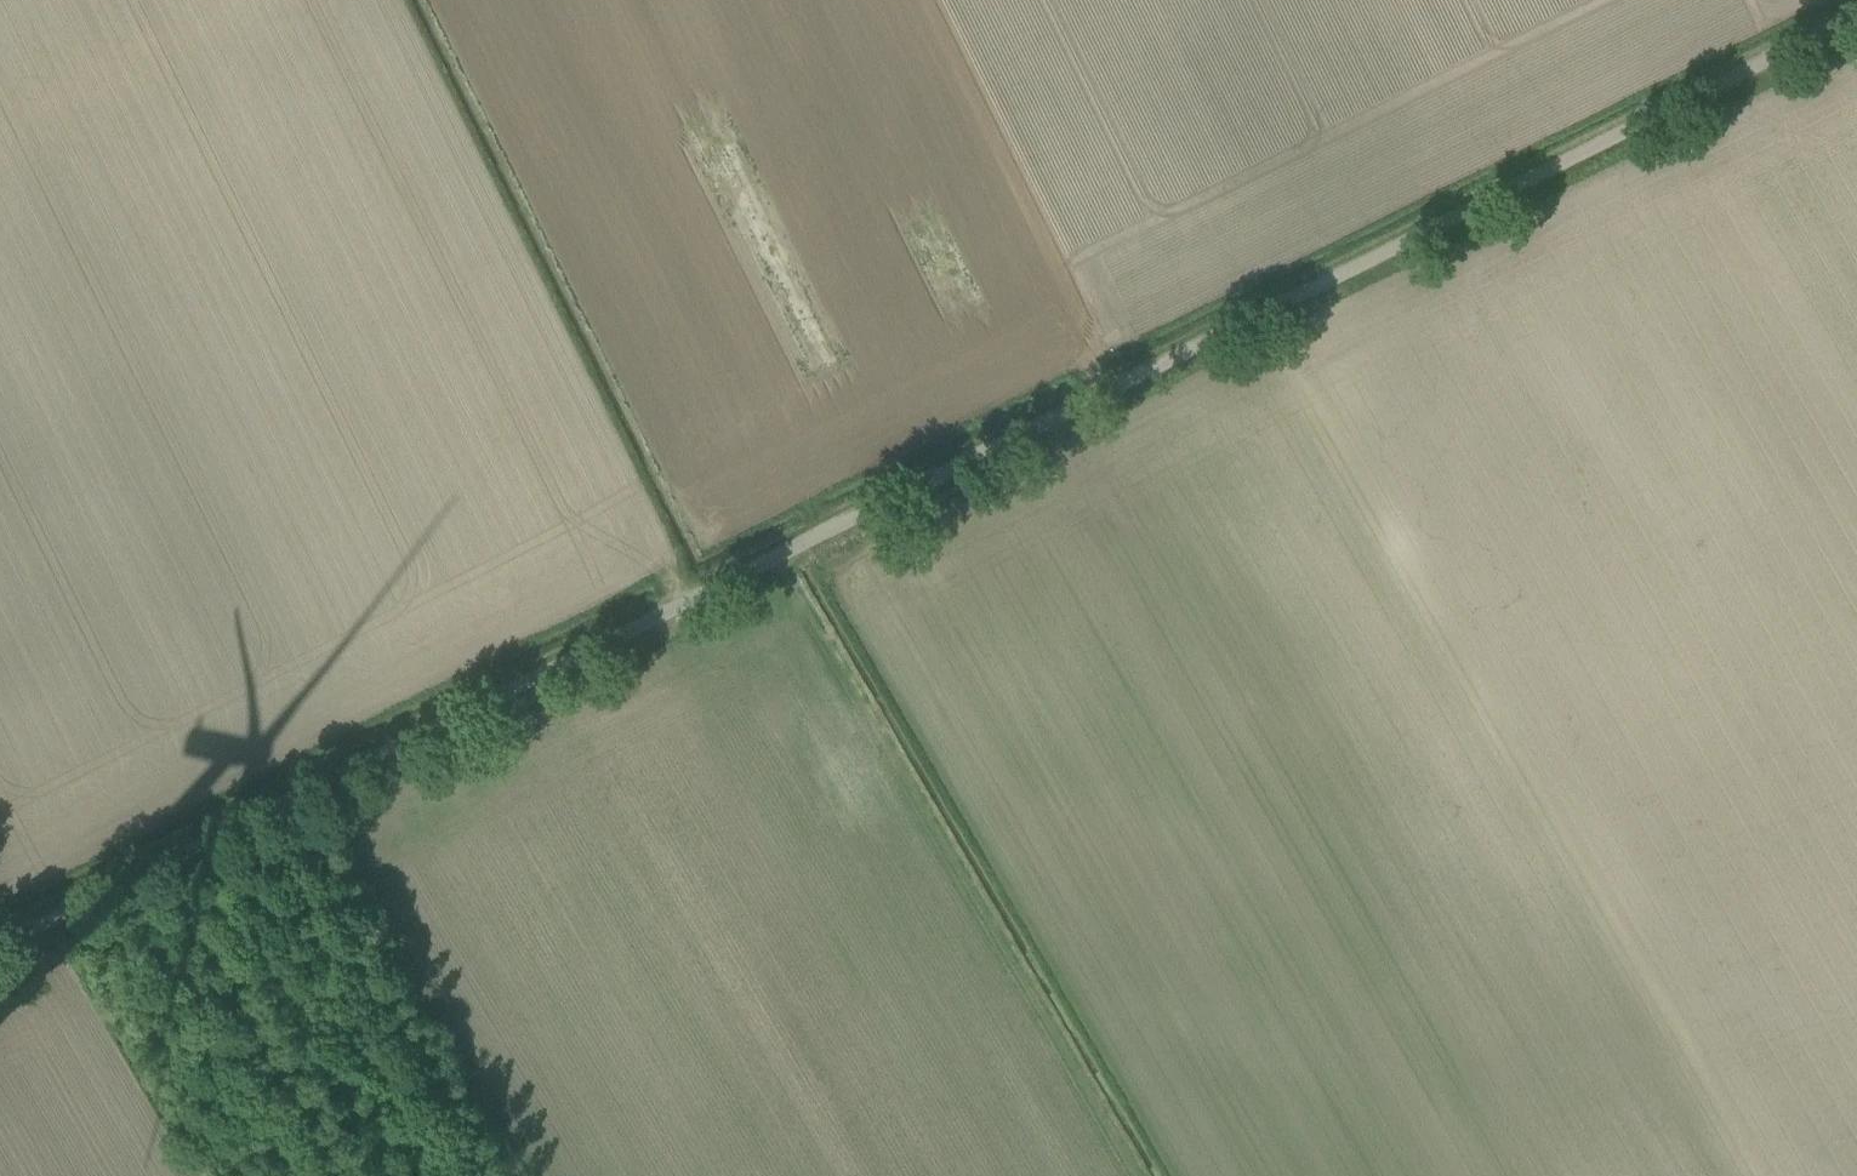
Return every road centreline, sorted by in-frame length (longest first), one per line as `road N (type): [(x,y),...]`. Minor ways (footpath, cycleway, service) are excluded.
road 1 (unclassified): [(0,942),(1856,15)]

